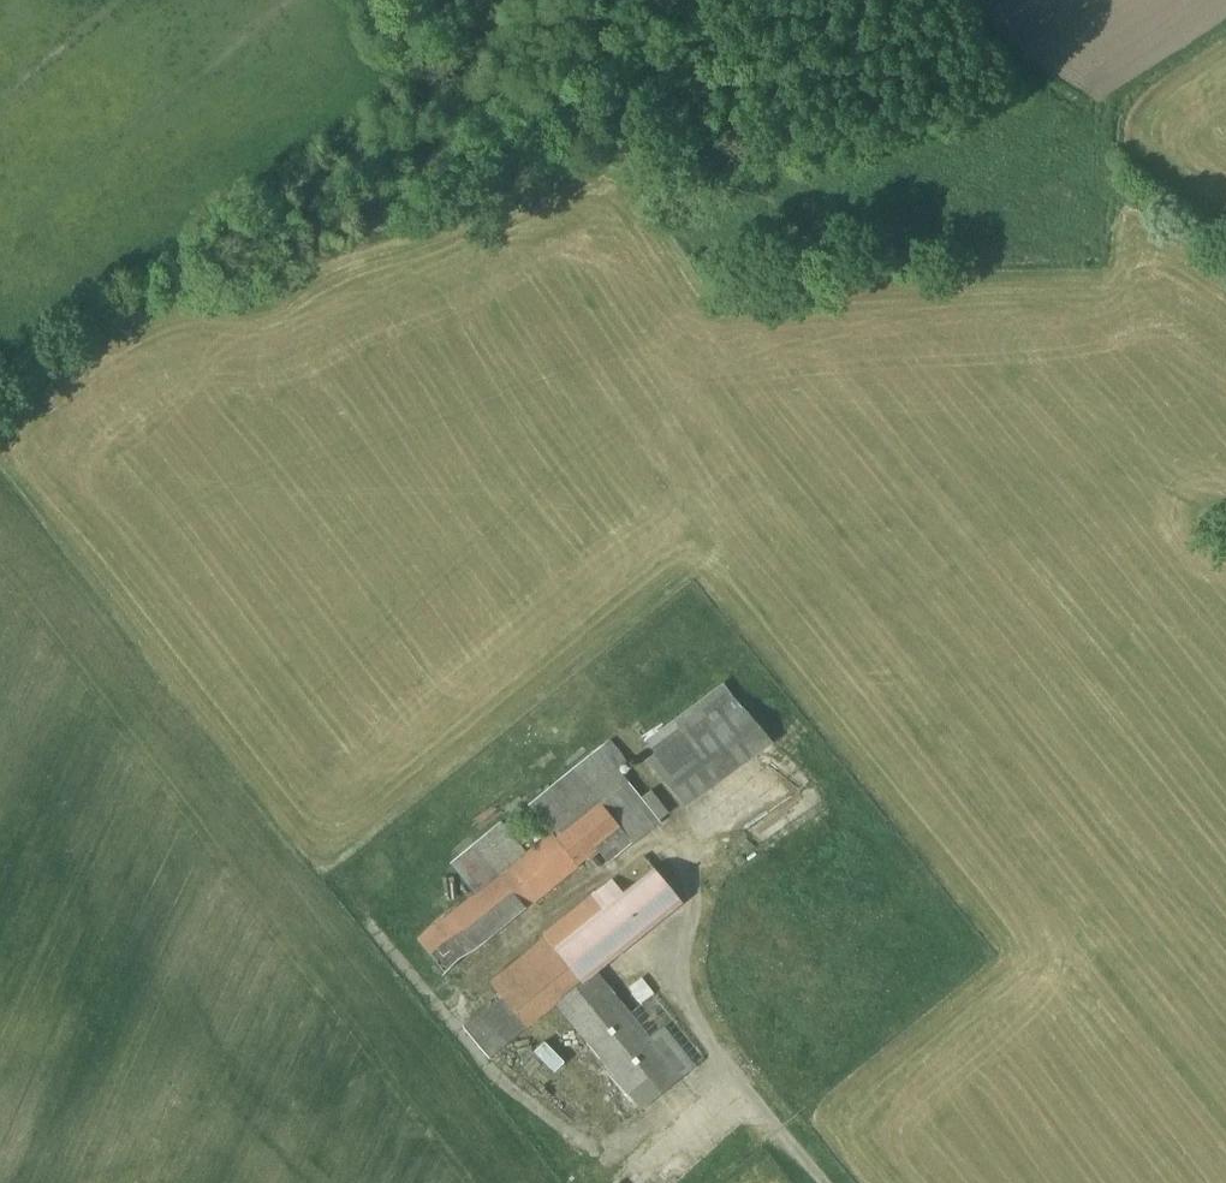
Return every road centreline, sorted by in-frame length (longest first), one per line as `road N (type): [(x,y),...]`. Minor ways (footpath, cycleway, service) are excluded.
road 1 (unclassified): [(824,1182),(708,1044)]

